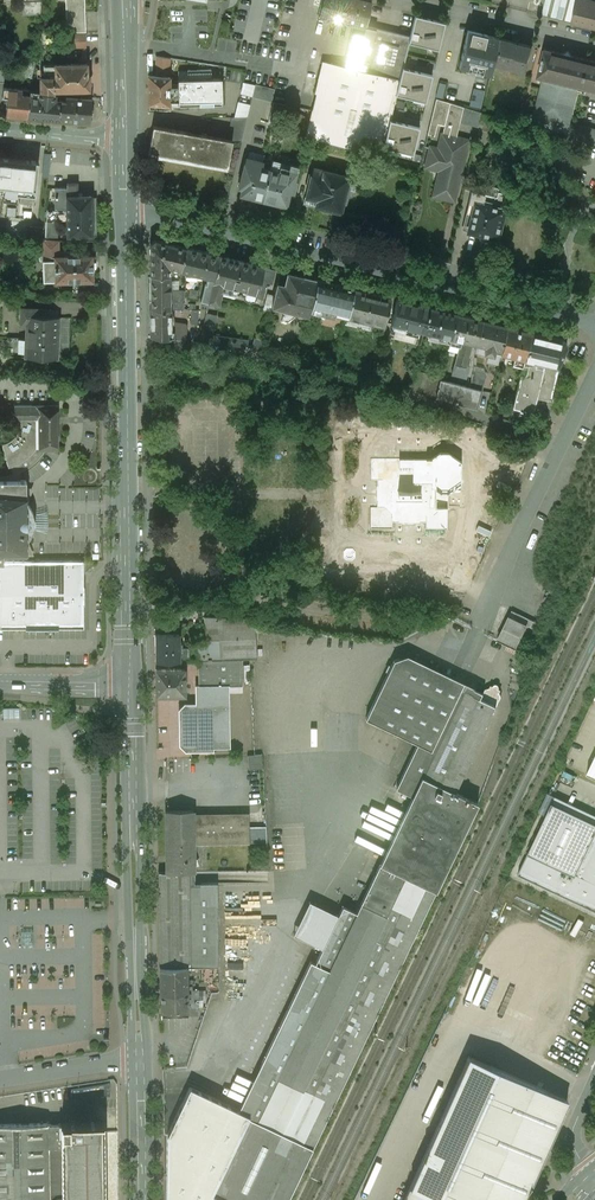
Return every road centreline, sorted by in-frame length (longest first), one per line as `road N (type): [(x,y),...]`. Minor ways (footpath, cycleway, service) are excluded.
road 1 (residential): [(594,326),(124,209)]
road 2 (secondary): [(124,209),(132,685)]
road 3 (secondary): [(132,685),(140,1061)]
road 4 (residential): [(561,447),(479,634)]
road 5 (residential): [(594,44),(411,0)]
road 6 (residential): [(140,1061),(0,1083)]
road 7 (residential): [(561,447),(429,404)]
road 8 (secondary): [(140,1061),(145,1199)]
road 9 (residential): [(132,685),(0,682)]
road 10 (secondary): [(123,9),(123,138)]
road 11 (residential): [(0,128),(123,138)]

